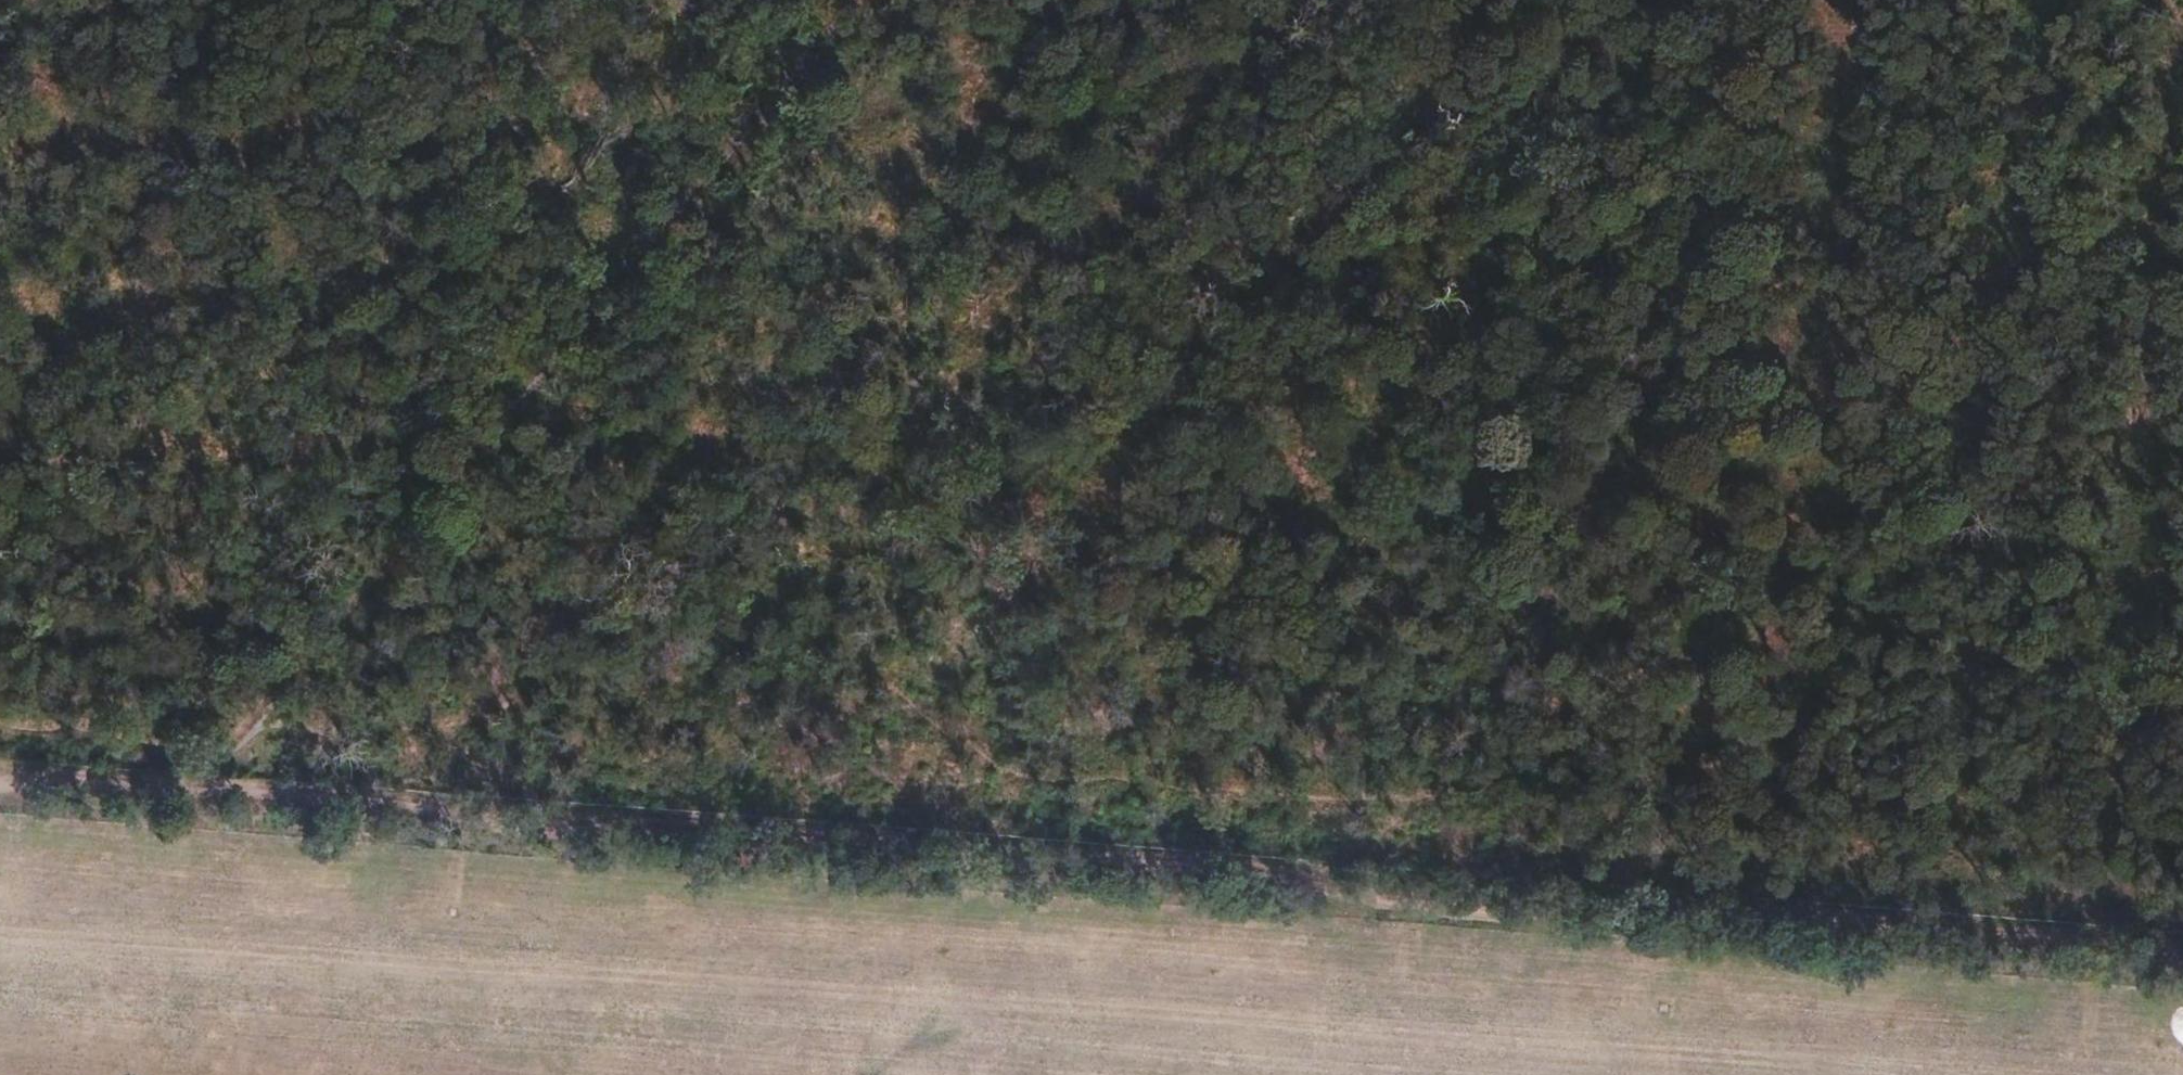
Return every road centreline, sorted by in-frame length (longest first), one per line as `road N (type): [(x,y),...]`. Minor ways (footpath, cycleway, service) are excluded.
road 1 (unclassified): [(308,694),(870,0)]
road 2 (track): [(1698,0),(1579,784)]

